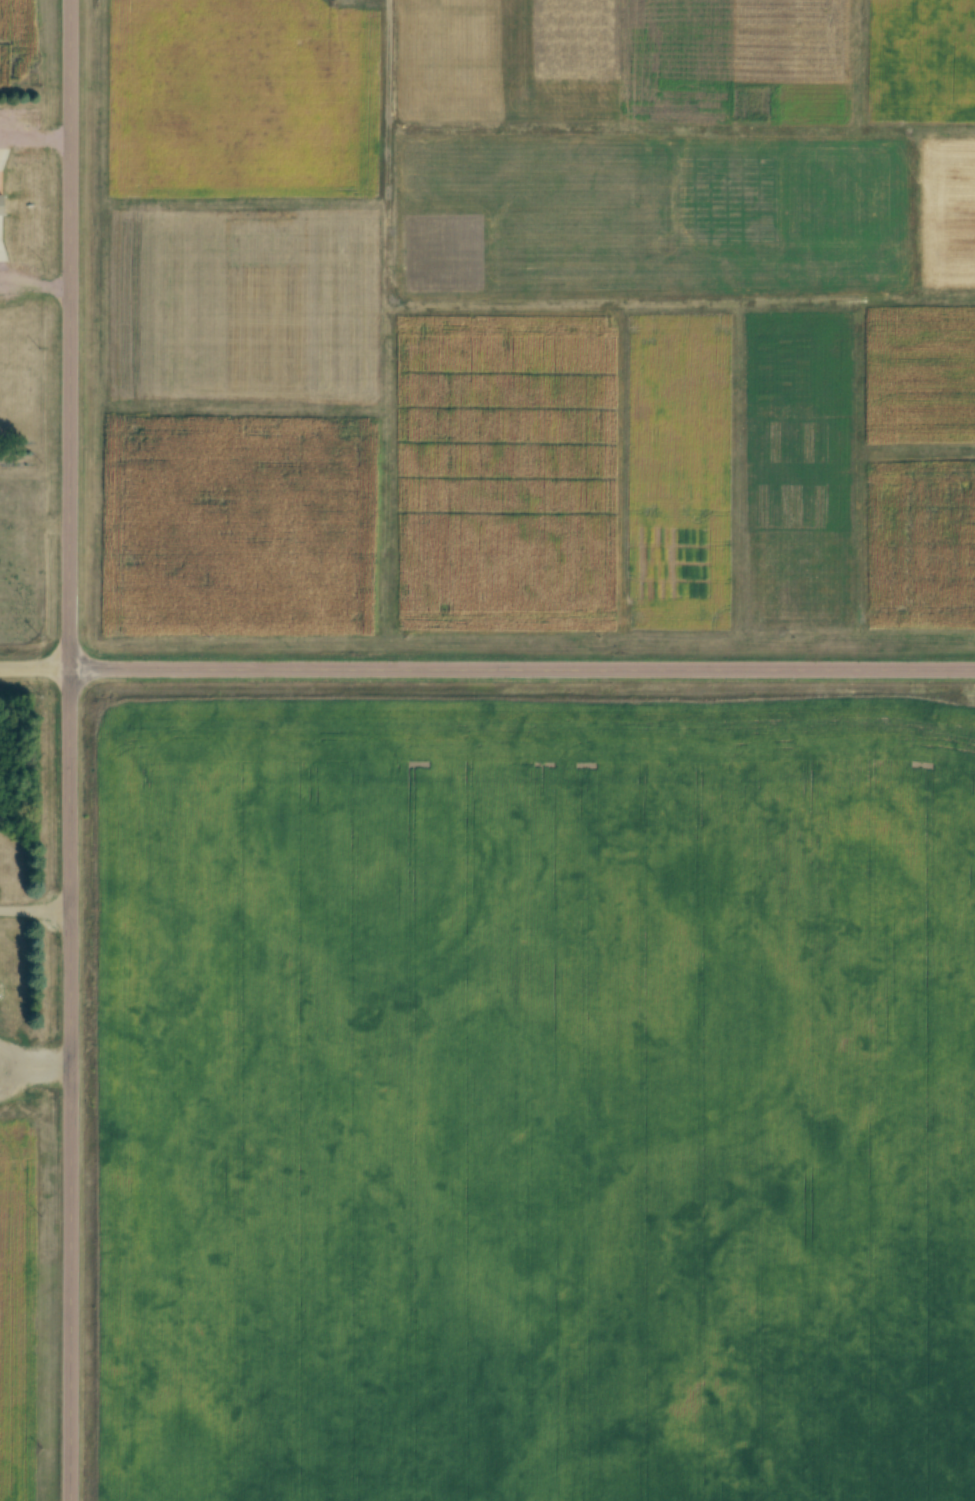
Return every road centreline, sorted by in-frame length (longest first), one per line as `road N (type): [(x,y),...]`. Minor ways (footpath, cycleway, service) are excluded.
road 1 (tertiary): [(71,1500),(70,0)]
road 2 (residential): [(69,667),(974,667)]

